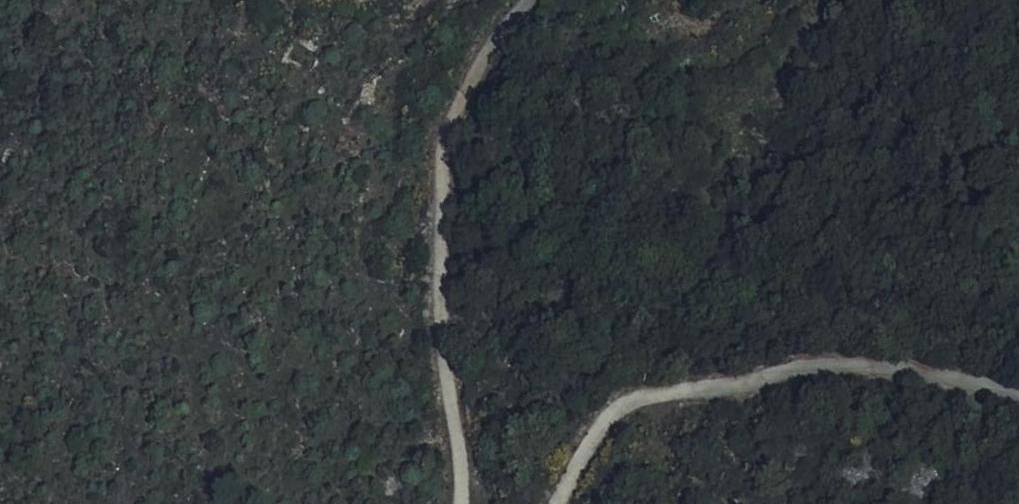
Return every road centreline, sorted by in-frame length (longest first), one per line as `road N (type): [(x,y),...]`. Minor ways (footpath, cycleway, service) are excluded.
road 1 (unclassified): [(463,503),(440,306),(444,146),(490,45),(532,0)]
road 2 (unclassified): [(1018,398),(931,373),(820,366),(751,387),(661,396),(611,413),(581,449),(556,503)]

